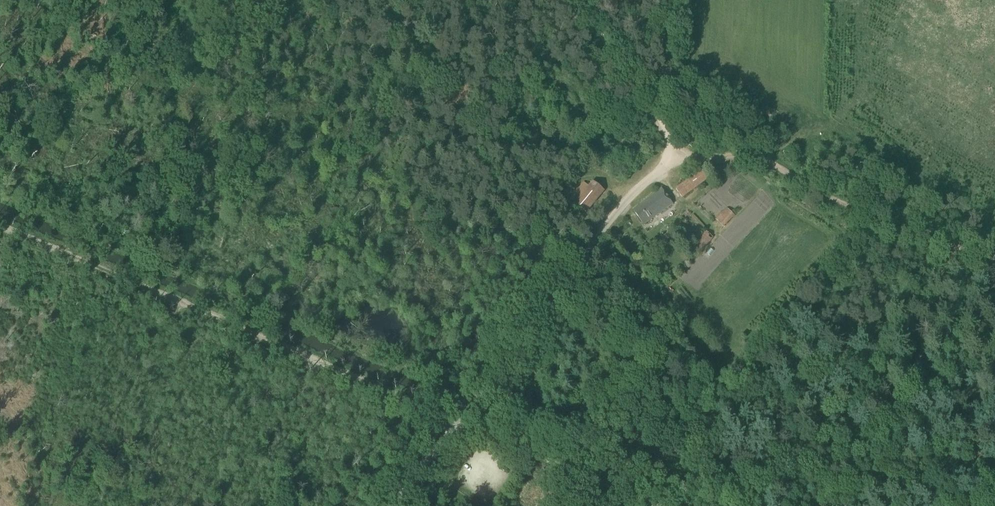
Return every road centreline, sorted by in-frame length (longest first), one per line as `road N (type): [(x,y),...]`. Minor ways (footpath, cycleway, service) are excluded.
road 1 (track): [(457,420),(0,223)]
road 2 (unclassified): [(391,505),(623,203),(673,164)]
road 3 (track): [(662,121),(673,164),(747,155),(872,219),(994,258)]
road 4 (track): [(656,505),(513,444)]
road 5 (track): [(575,0),(657,112)]

